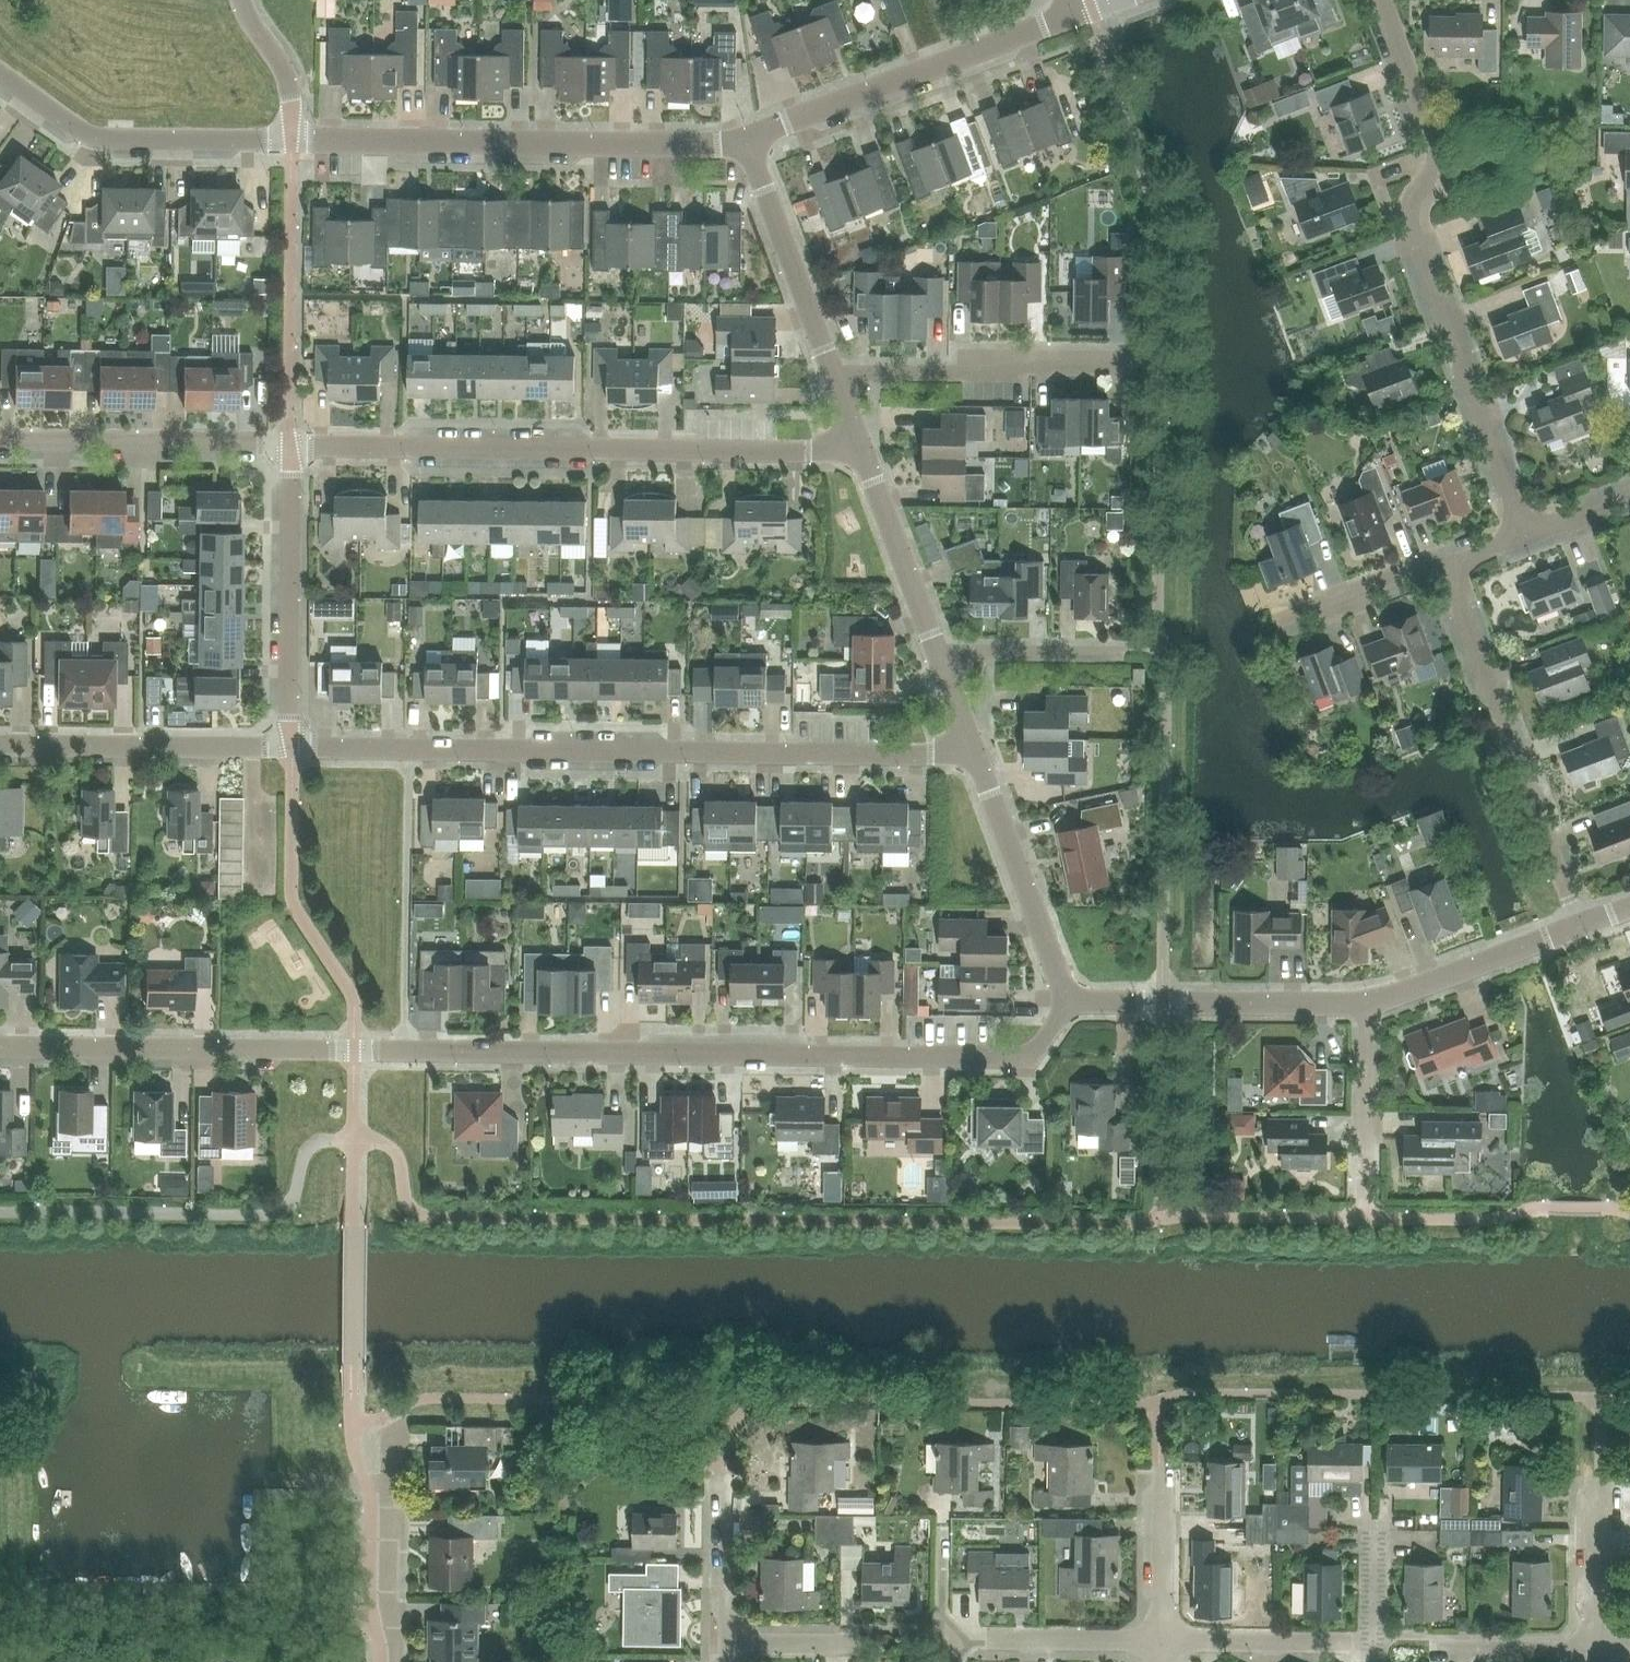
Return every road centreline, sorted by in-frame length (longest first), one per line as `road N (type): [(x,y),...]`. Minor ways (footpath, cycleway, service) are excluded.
road 1 (residential): [(354,1050),(1031,1057),(1069,1001)]
road 2 (residential): [(292,747),(975,755)]
road 3 (residential): [(1526,535),(1411,229),(1410,200),(1438,152),(1382,0)]
road 4 (residential): [(291,447),(862,452)]
road 5 (residential): [(744,137),(714,144),(291,139)]
road 6 (residential): [(1580,926),(1444,565)]
road 7 (residential): [(354,1050),(0,1046)]
road 8 (residential): [(291,139),(98,137),(0,73)]
road 9 (residential): [(790,120),(1074,14)]
road 10 (residential): [(292,747),(291,447)]
road 11 (residential): [(1367,1004),(1069,1001)]
road 12 (residential): [(0,744),(292,747)]
road 13 (residential): [(291,447),(0,439)]
road 14 (residential): [(837,384),(864,374),(1121,364)]
road 15 (residential): [(837,384),(744,137)]
road 16 (residential): [(1069,1001),(975,755)]
road 17 (residential): [(397,1661),(386,1593),(388,1430)]
road 18 (residential): [(1161,1642),(941,1640)]
road 19 (residential): [(937,653),(862,452)]
road 20 (residential): [(1161,1642),(1373,1643)]
road 21 (residential): [(1365,1199),(1367,1004)]
road 22 (residential): [(1543,940),(1367,1004)]
road 23 (residential): [(1273,619),(1407,570),(1444,565)]
road 24 (residential): [(937,653),(1117,651)]
road 25 (residential): [(1599,1654),(1601,1475)]
road 26 (residential): [(1161,1642),(1164,1471)]
road 27 (residential): [(1432,1652),(1599,1654)]
road 28 (residential): [(730,1645),(730,1483)]
road 29 (residential): [(291,139),(283,70),(240,0)]
road 30 (residential): [(730,1645),(861,1646)]

